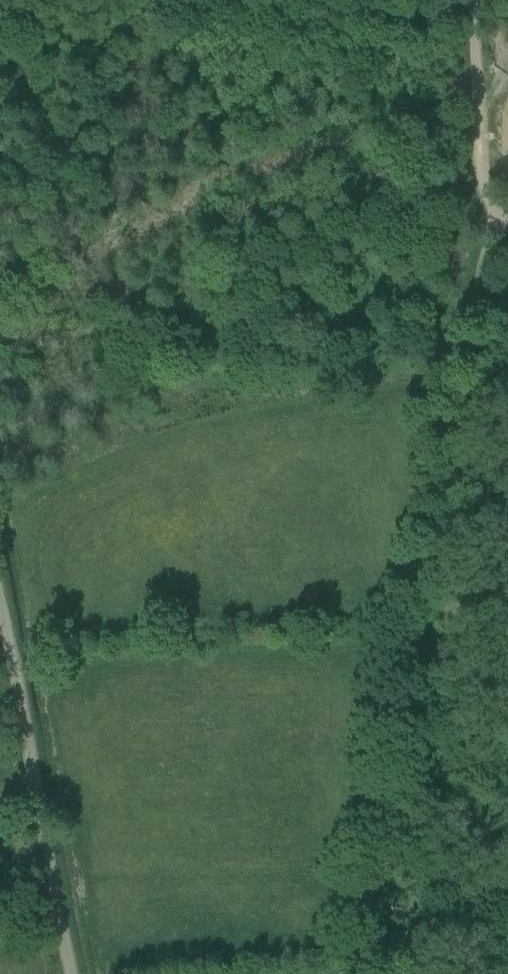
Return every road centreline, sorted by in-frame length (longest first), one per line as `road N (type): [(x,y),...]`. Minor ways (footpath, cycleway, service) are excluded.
road 1 (track): [(381,973),(487,215)]
road 2 (track): [(74,973),(0,609)]
road 3 (track): [(476,94),(487,215)]

